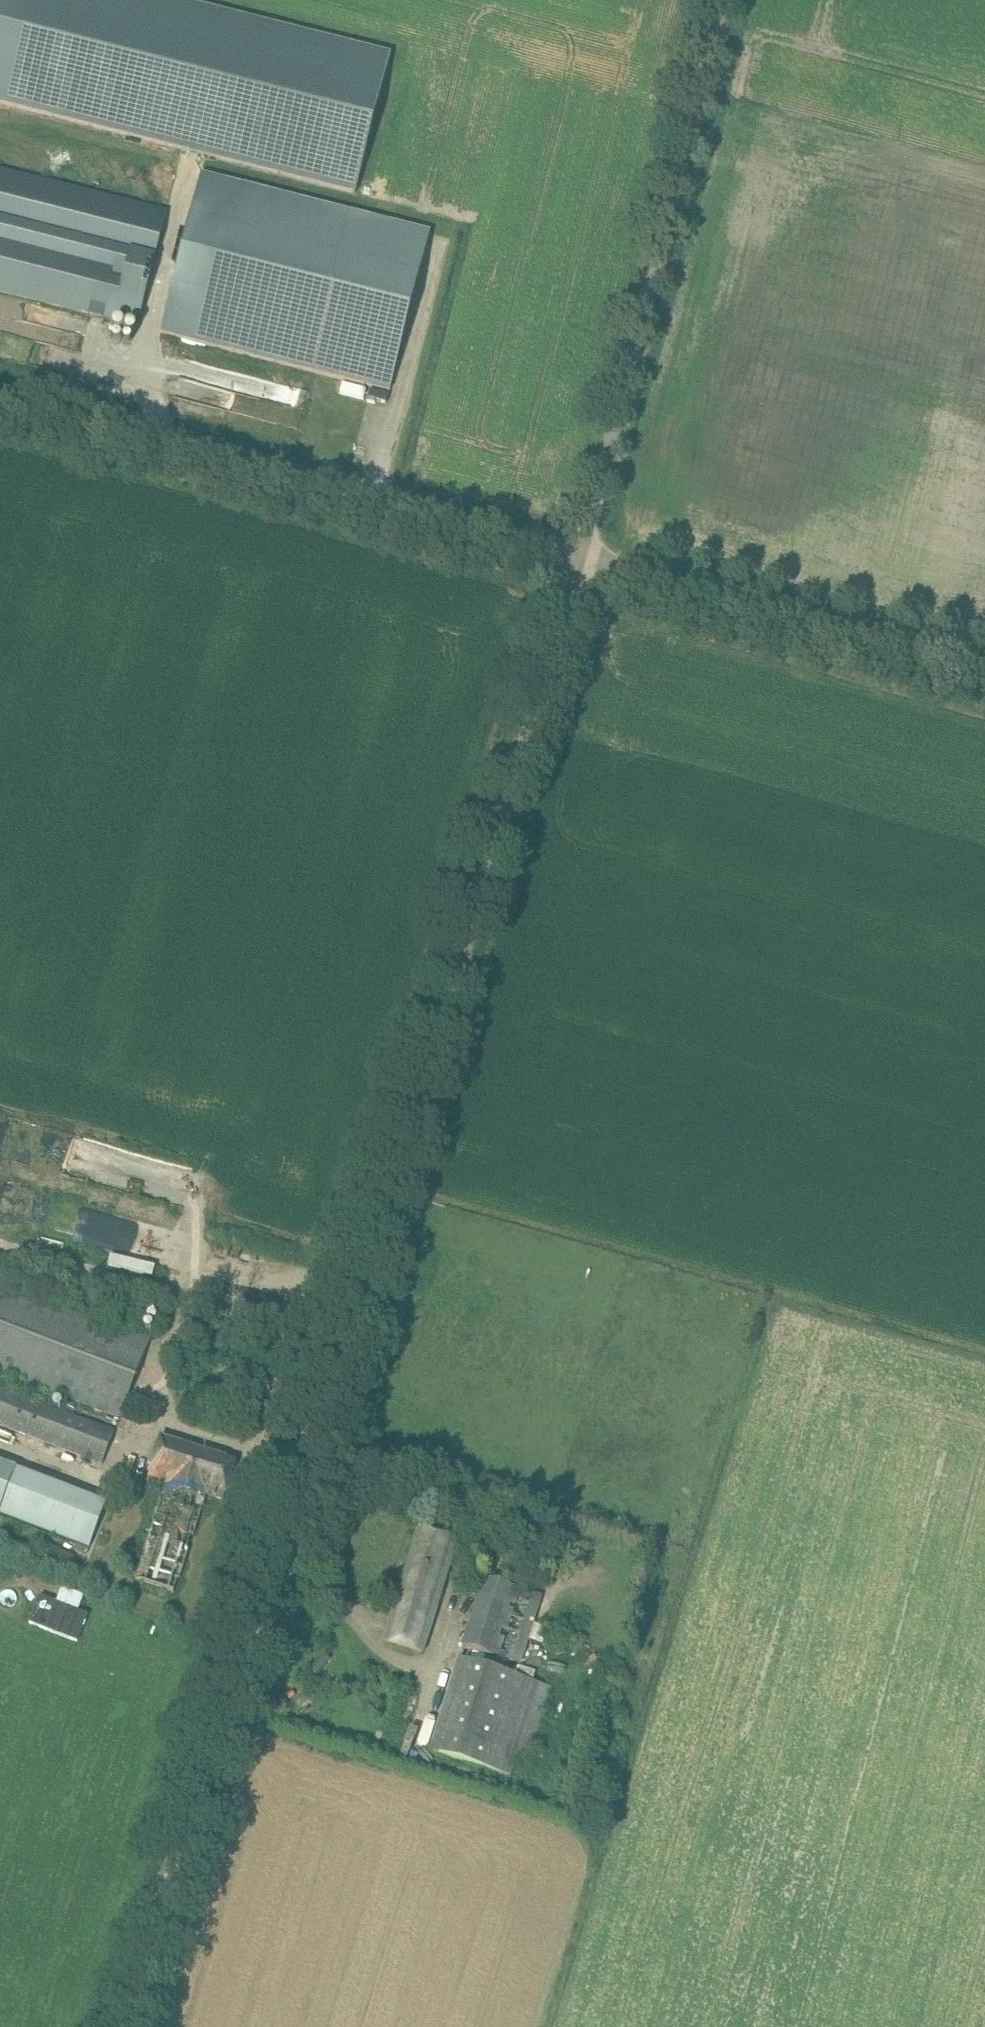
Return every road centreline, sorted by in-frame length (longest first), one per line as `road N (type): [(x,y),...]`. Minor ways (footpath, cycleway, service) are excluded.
road 1 (unclassified): [(126,2026),(581,555)]
road 2 (track): [(0,391),(581,555)]
road 3 (unclassified): [(581,555),(720,0)]
road 4 (unclassified): [(984,666),(581,555)]

